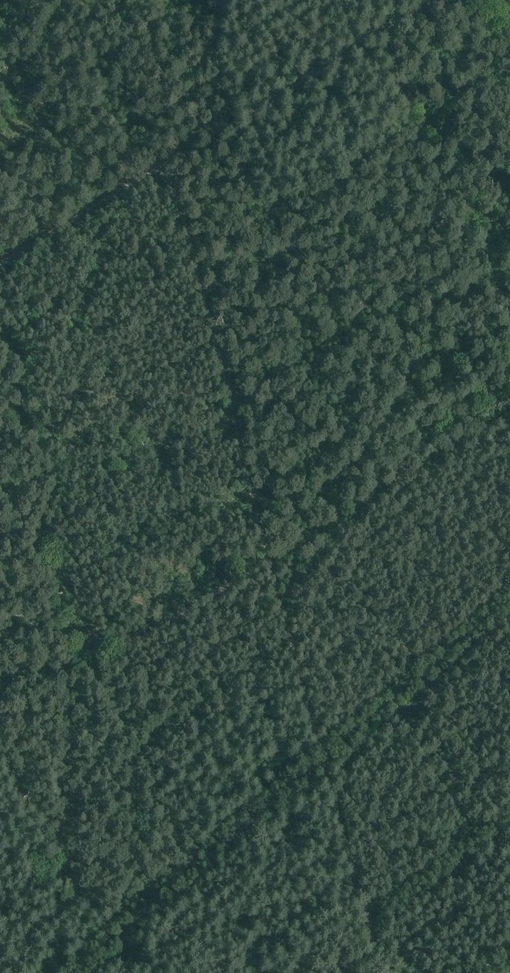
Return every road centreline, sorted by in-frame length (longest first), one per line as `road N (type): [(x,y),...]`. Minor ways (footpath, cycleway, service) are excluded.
road 1 (track): [(0,722),(509,415)]

